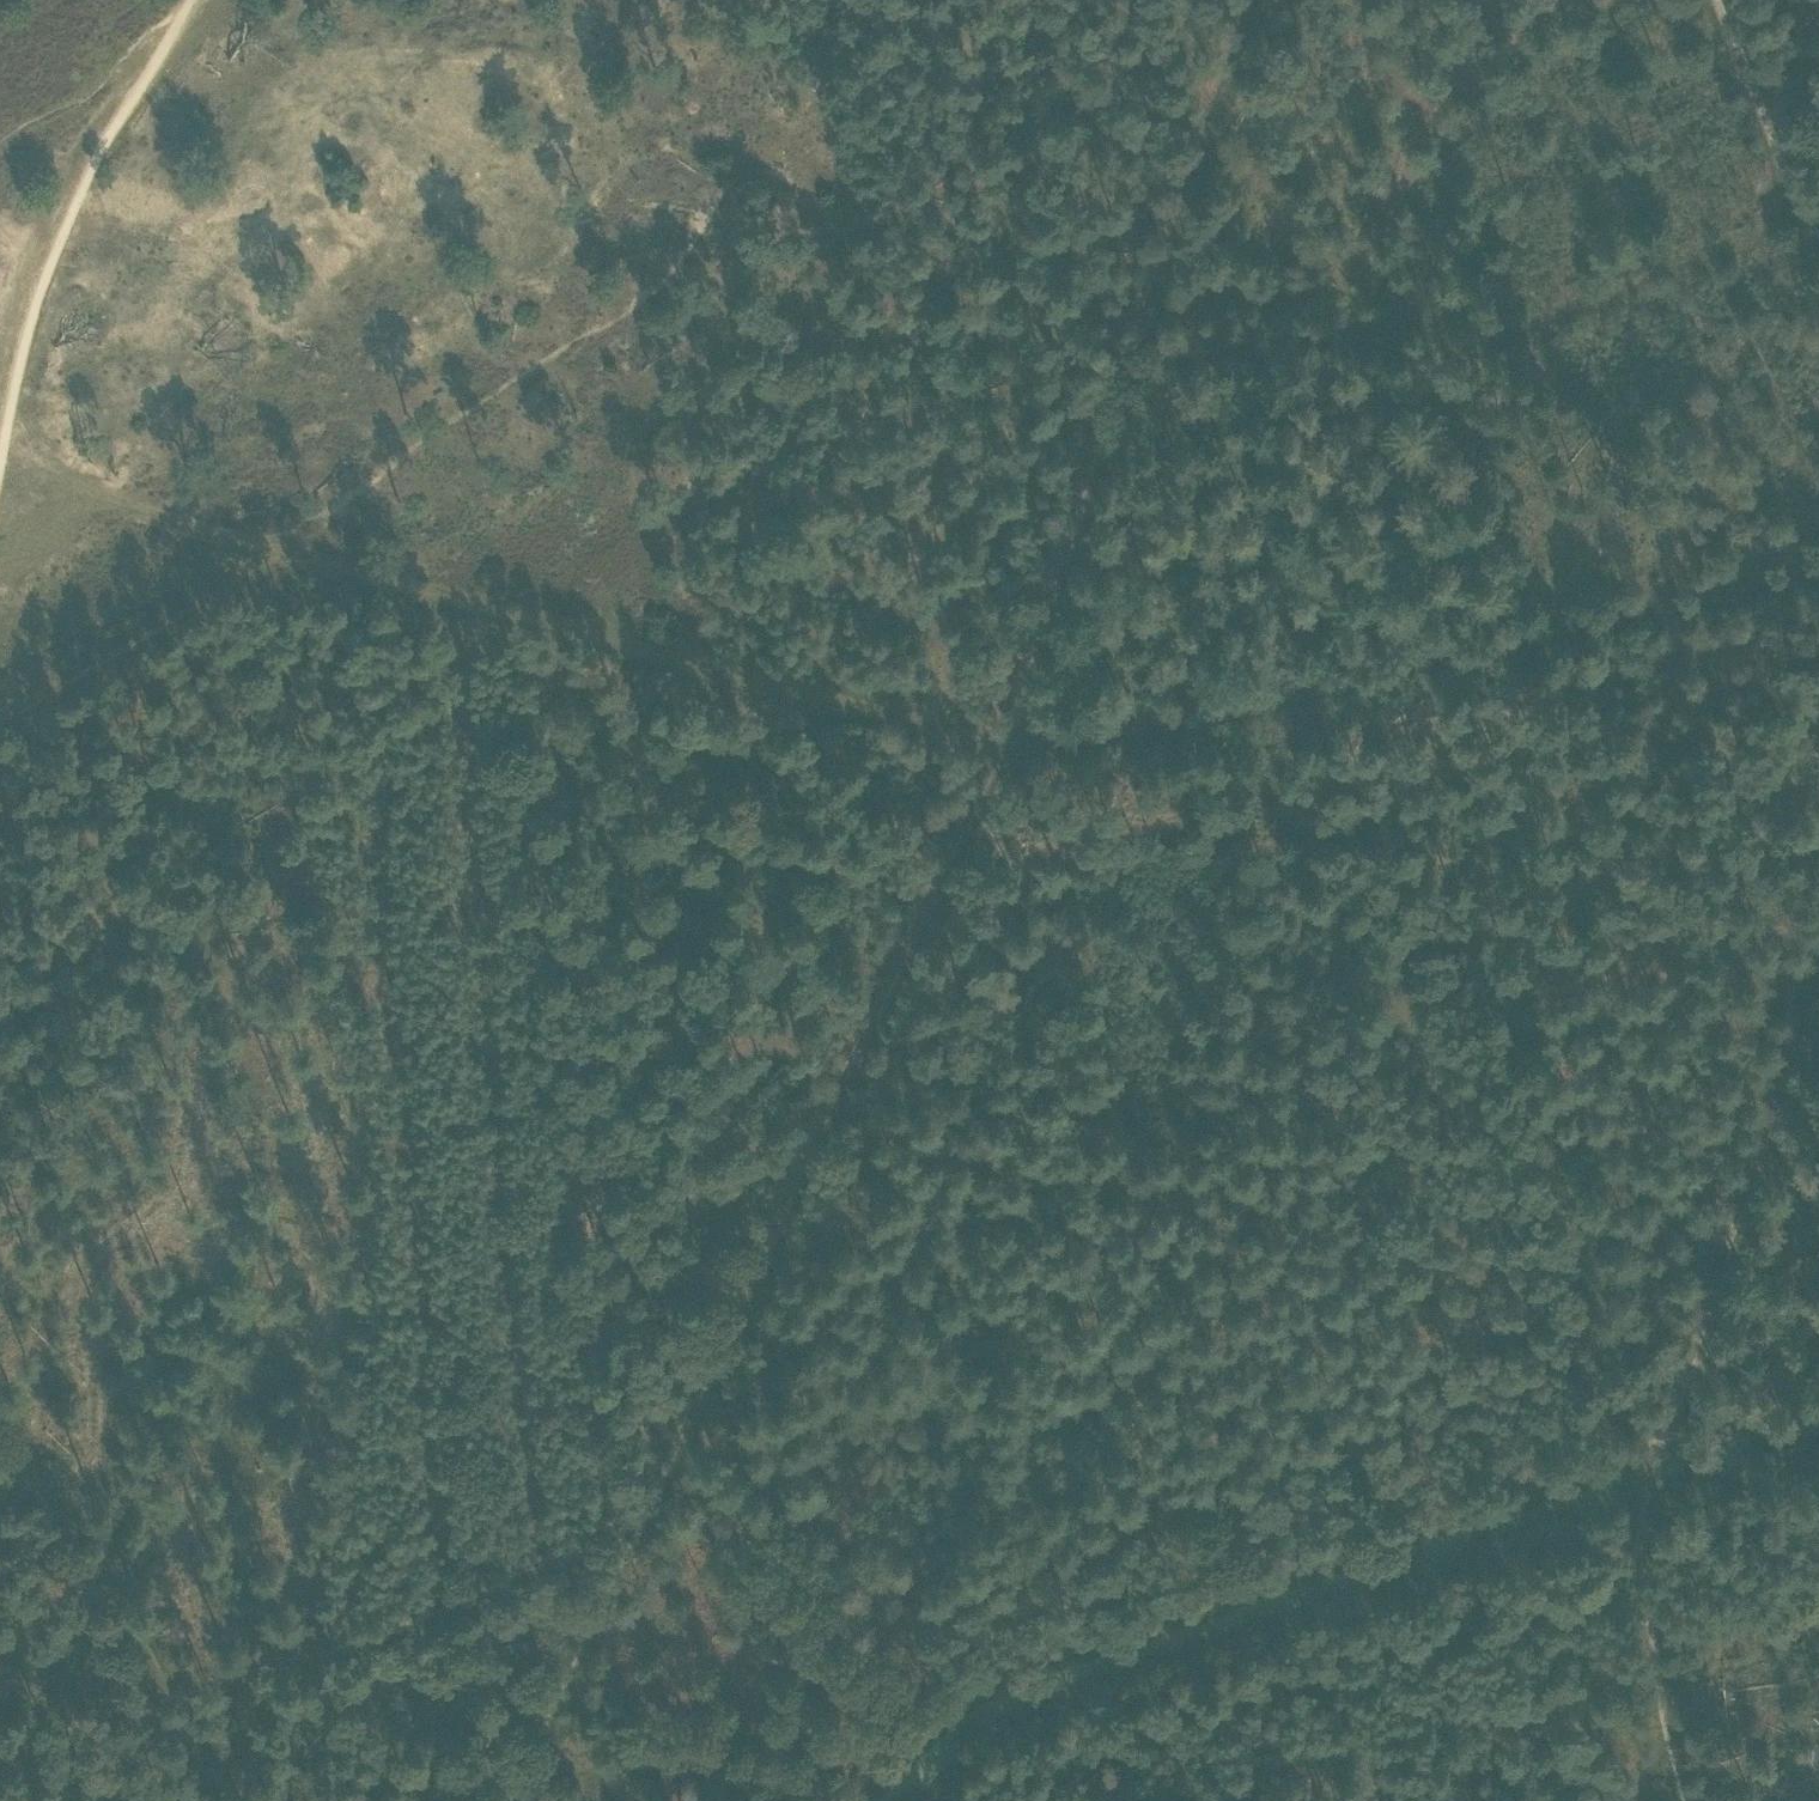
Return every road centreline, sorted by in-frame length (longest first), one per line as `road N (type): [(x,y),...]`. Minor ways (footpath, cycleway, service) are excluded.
road 1 (track): [(0,467),(612,657),(995,749)]
road 2 (track): [(1666,1454),(1818,963)]
road 3 (track): [(199,0),(102,134),(45,248),(0,409)]
road 4 (track): [(1818,241),(1715,0)]

